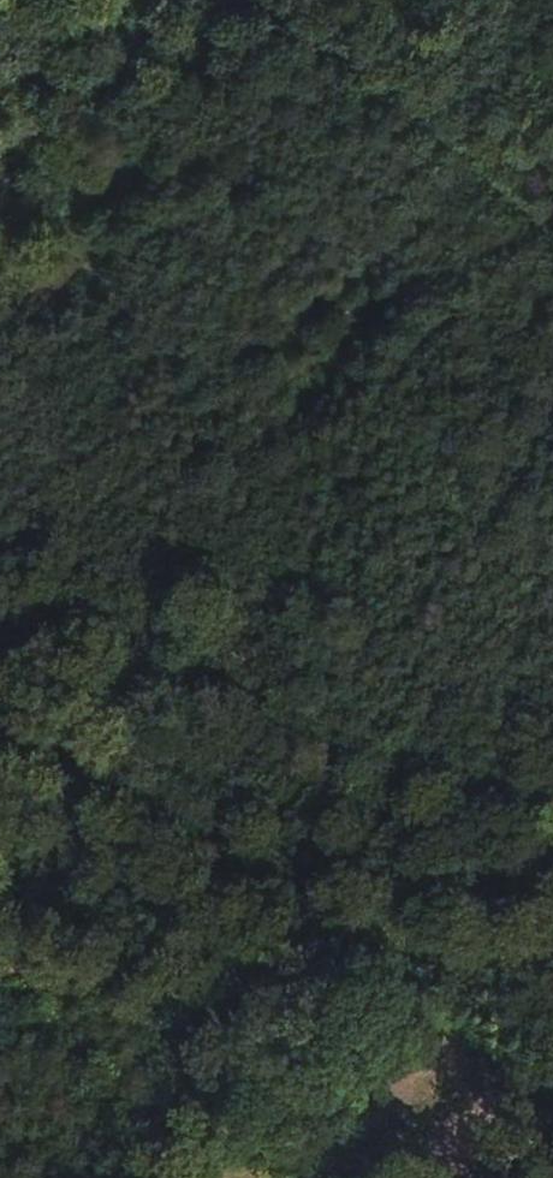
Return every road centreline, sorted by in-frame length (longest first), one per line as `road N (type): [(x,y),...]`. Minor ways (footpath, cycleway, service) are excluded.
road 1 (track): [(281,0),(421,99),(552,226)]

